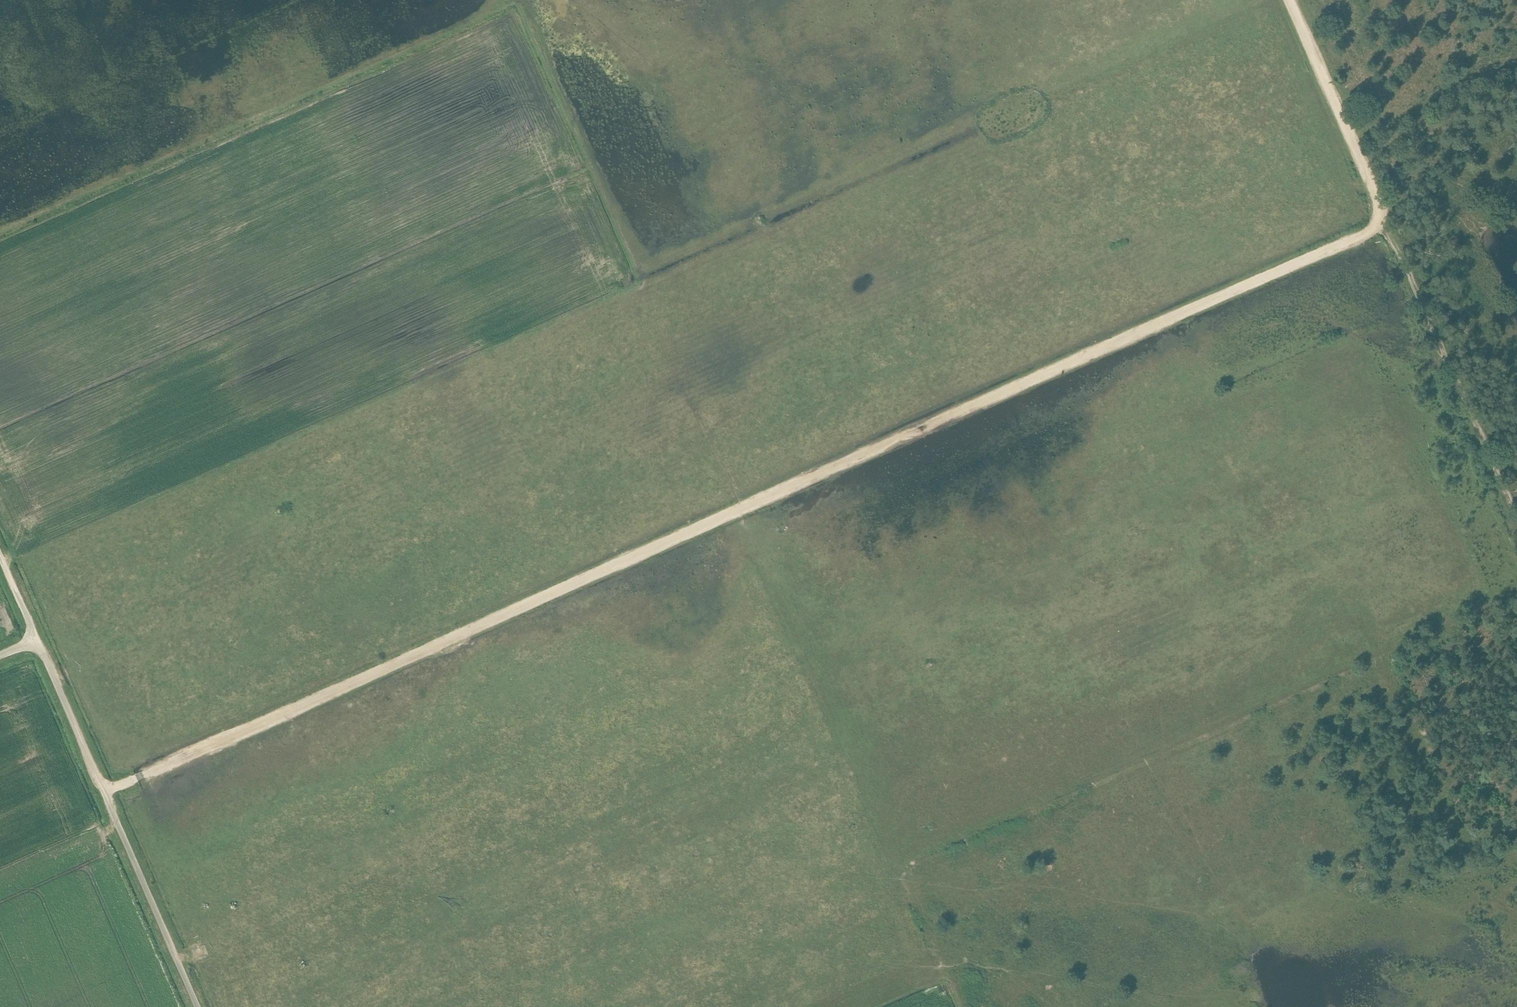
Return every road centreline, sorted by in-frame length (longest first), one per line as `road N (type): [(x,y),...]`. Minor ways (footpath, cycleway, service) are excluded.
road 1 (track): [(1380,212),(1352,236),(104,791)]
road 2 (unclassified): [(198,1006),(36,639)]
road 3 (track): [(1516,522),(1380,212)]
road 4 (track): [(1291,0),(1380,212)]

